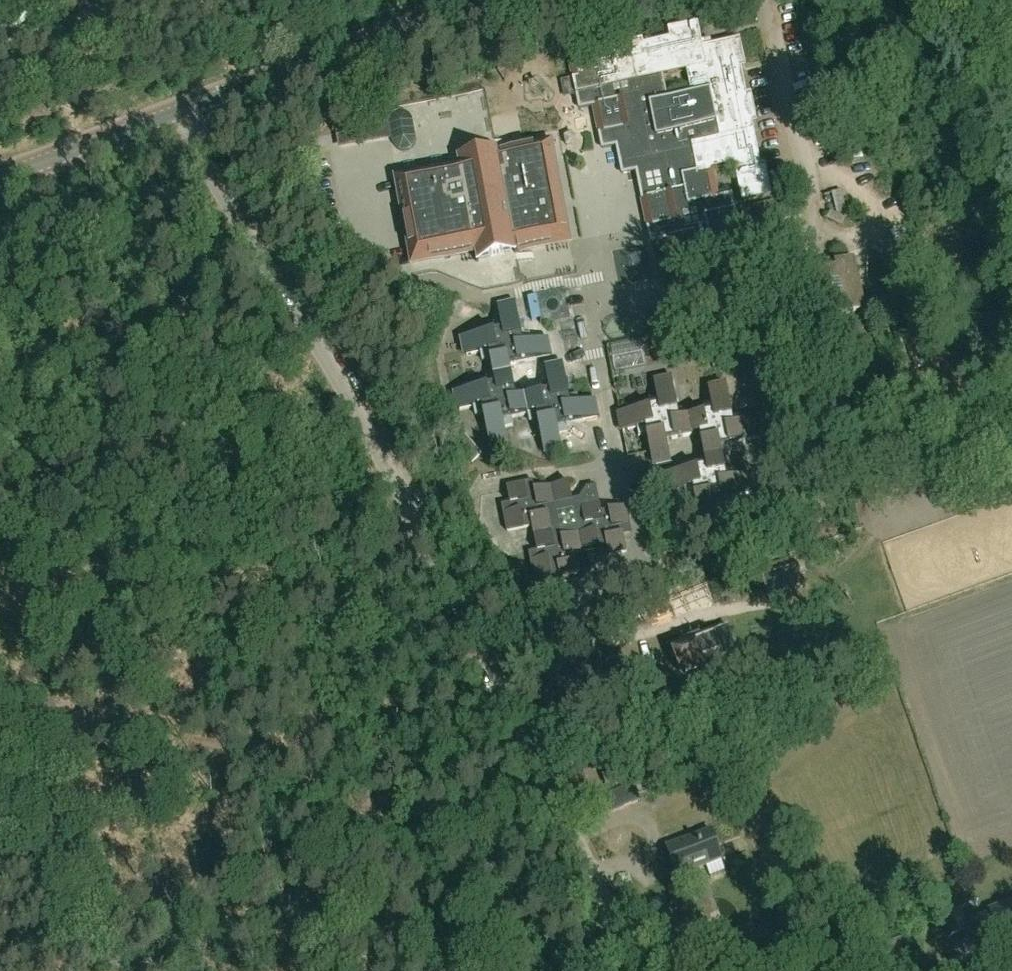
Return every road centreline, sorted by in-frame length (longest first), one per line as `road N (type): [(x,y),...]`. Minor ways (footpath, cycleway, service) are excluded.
road 1 (unclassified): [(639,970),(477,630),(177,111)]
road 2 (tertiary): [(177,111),(484,0)]
road 3 (track): [(88,920),(0,719)]
road 4 (tertiary): [(0,176),(177,111)]

